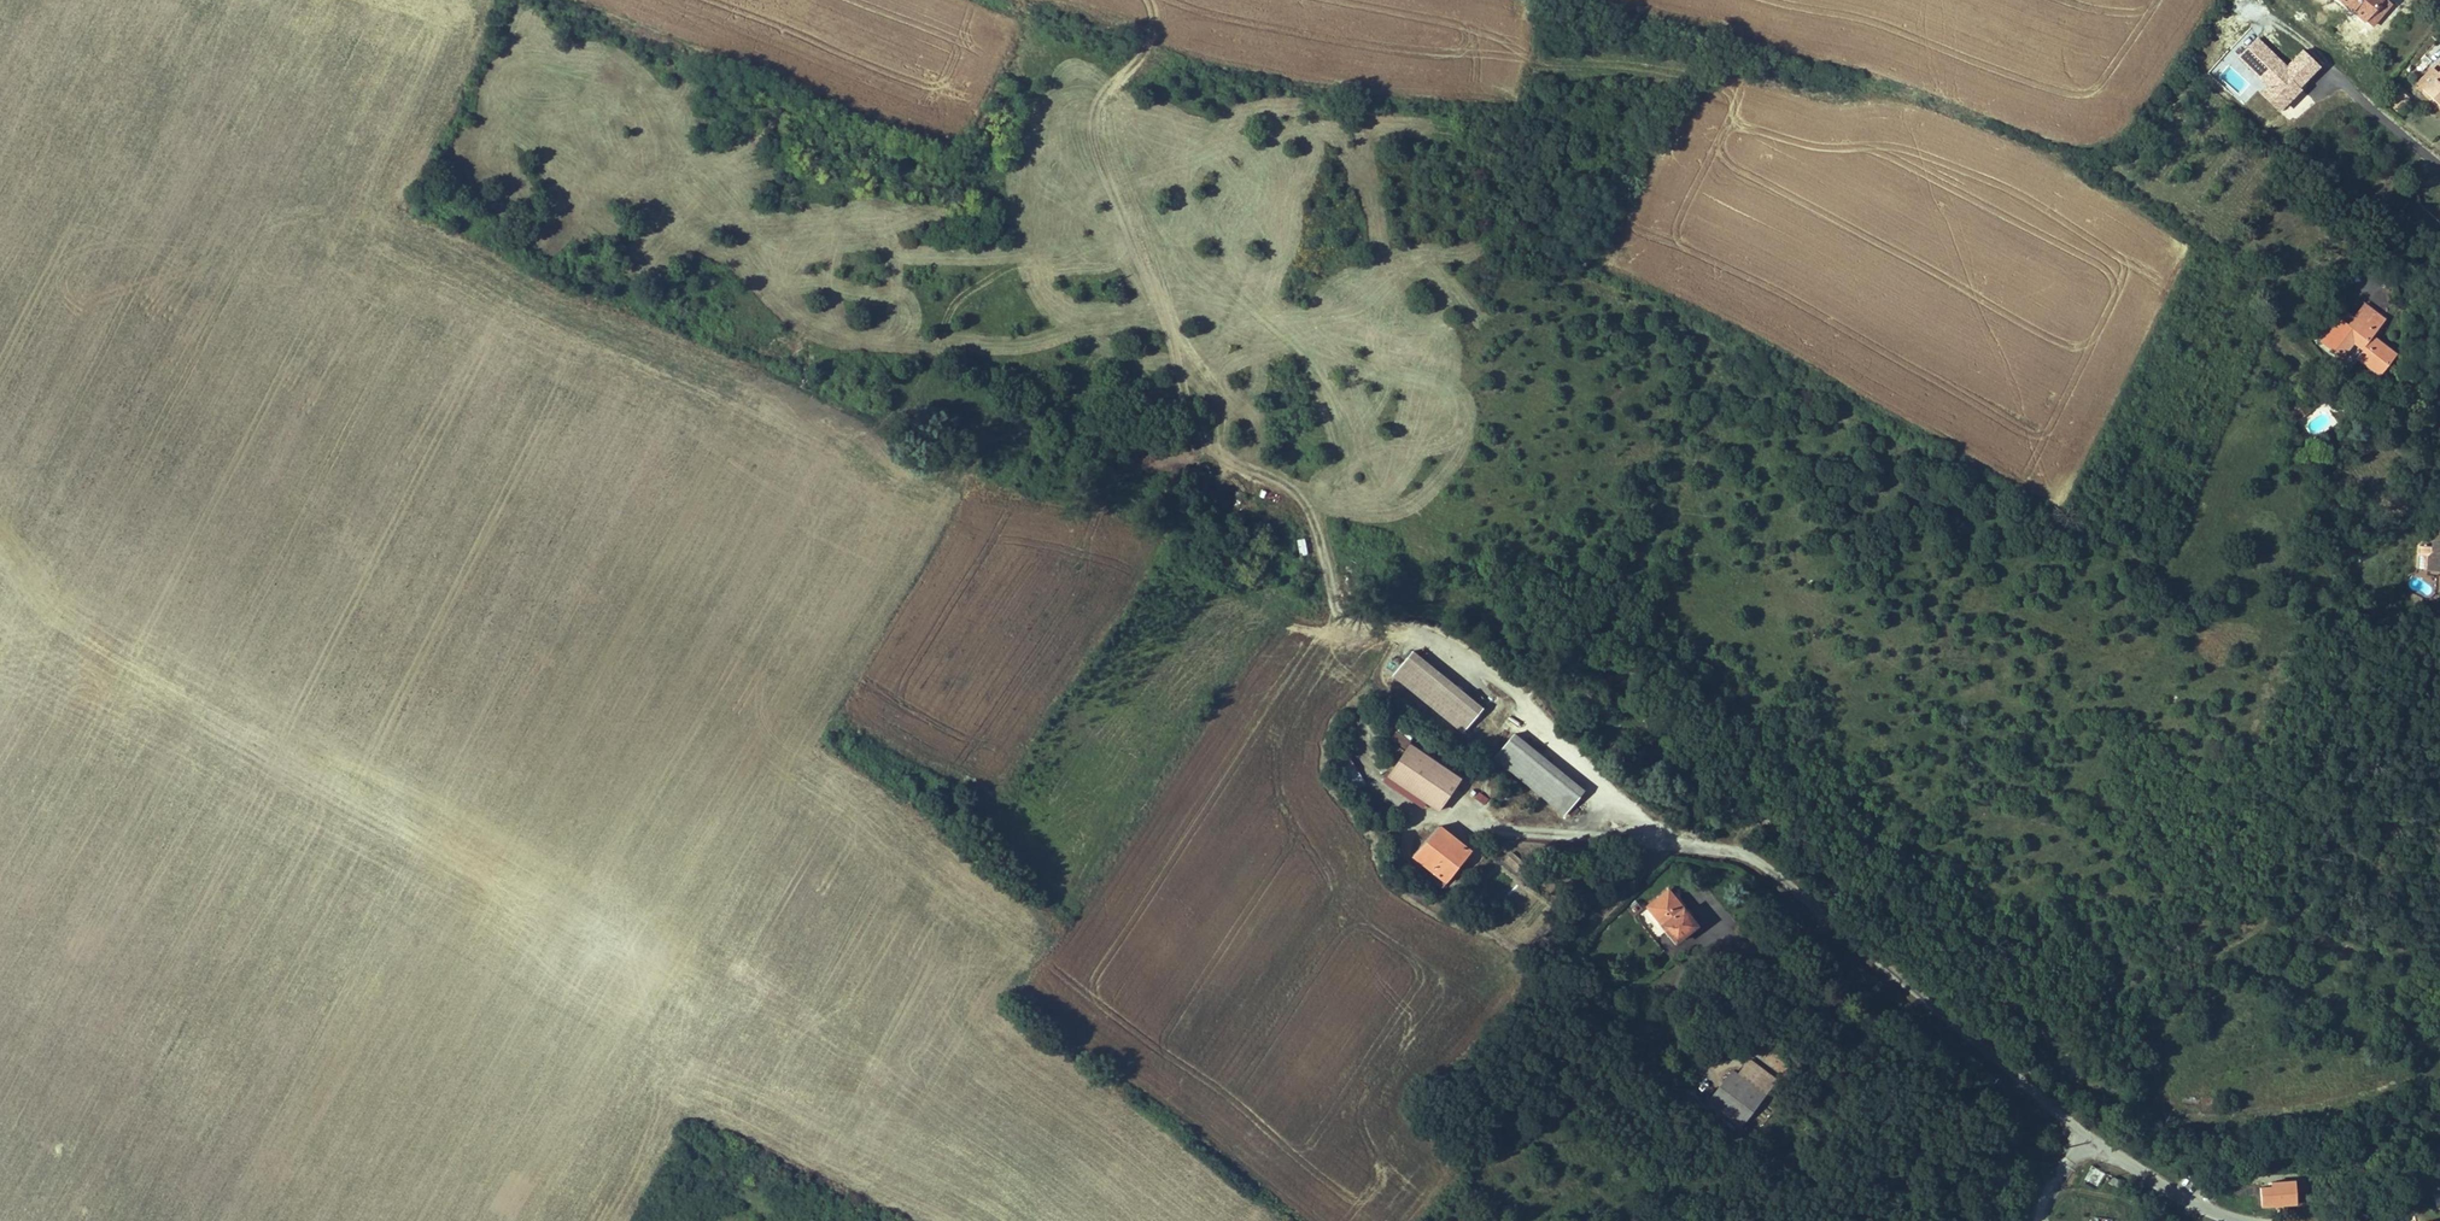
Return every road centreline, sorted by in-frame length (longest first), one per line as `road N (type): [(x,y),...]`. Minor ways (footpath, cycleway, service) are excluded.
road 1 (residential): [(1482,828),(1707,847),(1760,863),(2084,1140),(2188,1198),(2252,1220)]
road 2 (track): [(1422,639),(1342,620),(1295,492),(1213,443),(1205,390),(1174,343),(1094,147),(1100,95),(1156,36),(1146,0)]

